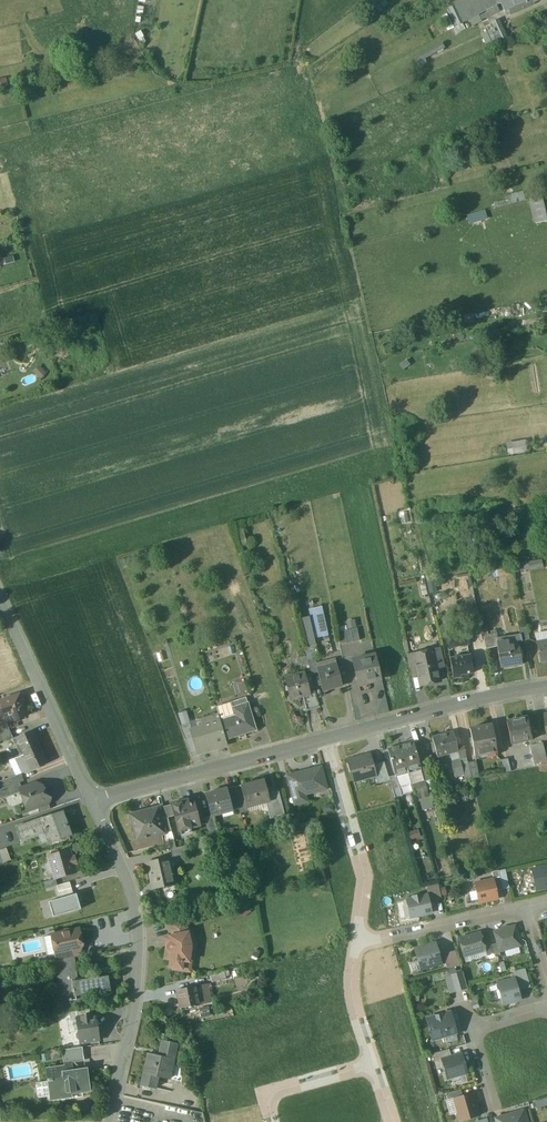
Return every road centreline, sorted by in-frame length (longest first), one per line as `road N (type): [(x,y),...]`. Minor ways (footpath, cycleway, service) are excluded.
road 1 (residential): [(108,1121),(134,1004),(138,924),(93,803)]
road 2 (residential): [(324,739),(93,803)]
road 3 (residential): [(93,803),(0,595)]
road 4 (residential): [(546,690),(324,739)]
road 5 (residential): [(324,739),(366,877),(355,943)]
road 6 (residential): [(355,943),(525,909)]
road 7 (residential): [(373,1065),(272,1095),(271,1121)]
road 8 (residential): [(355,943),(351,992),(373,1065)]

